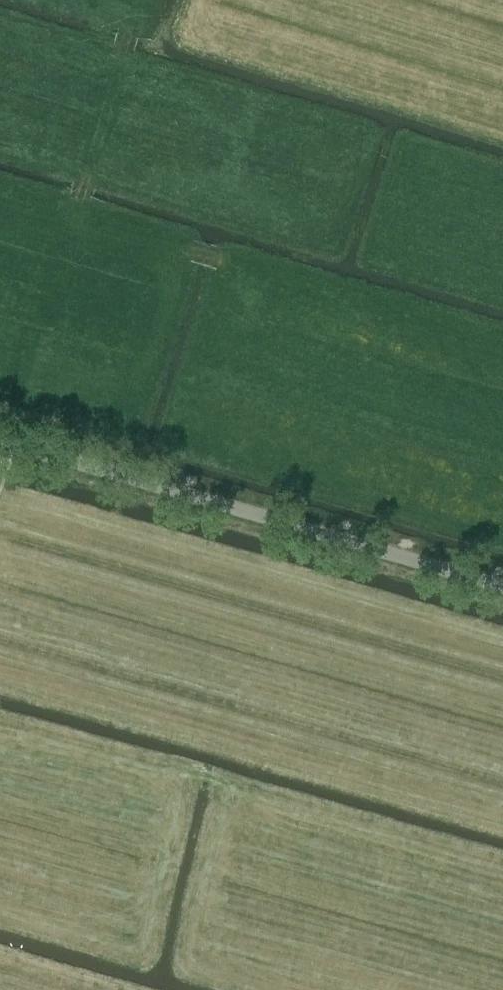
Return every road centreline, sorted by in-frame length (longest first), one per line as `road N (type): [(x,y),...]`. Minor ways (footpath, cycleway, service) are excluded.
road 1 (unclassified): [(502,589),(0,443)]

